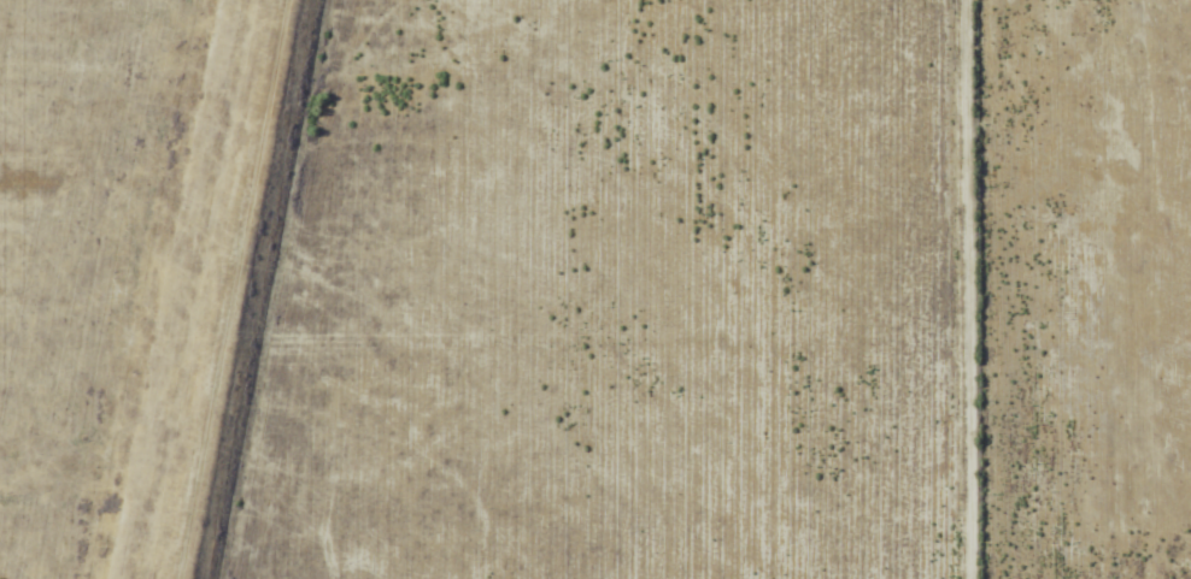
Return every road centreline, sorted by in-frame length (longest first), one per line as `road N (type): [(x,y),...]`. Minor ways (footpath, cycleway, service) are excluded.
road 1 (residential): [(942,578),(939,0)]

